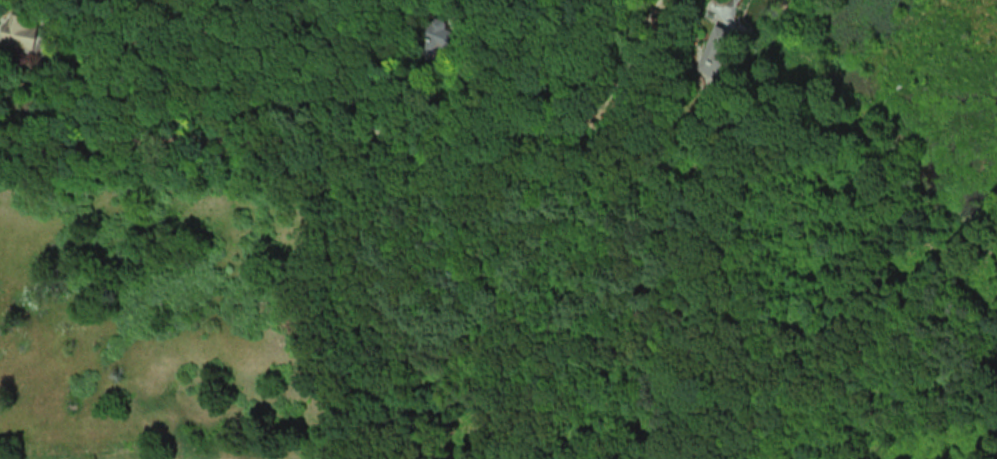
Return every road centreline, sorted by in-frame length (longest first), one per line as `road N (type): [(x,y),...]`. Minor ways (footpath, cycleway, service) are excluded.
road 1 (residential): [(666,0),(608,106),(565,127),(311,142),(0,147)]

